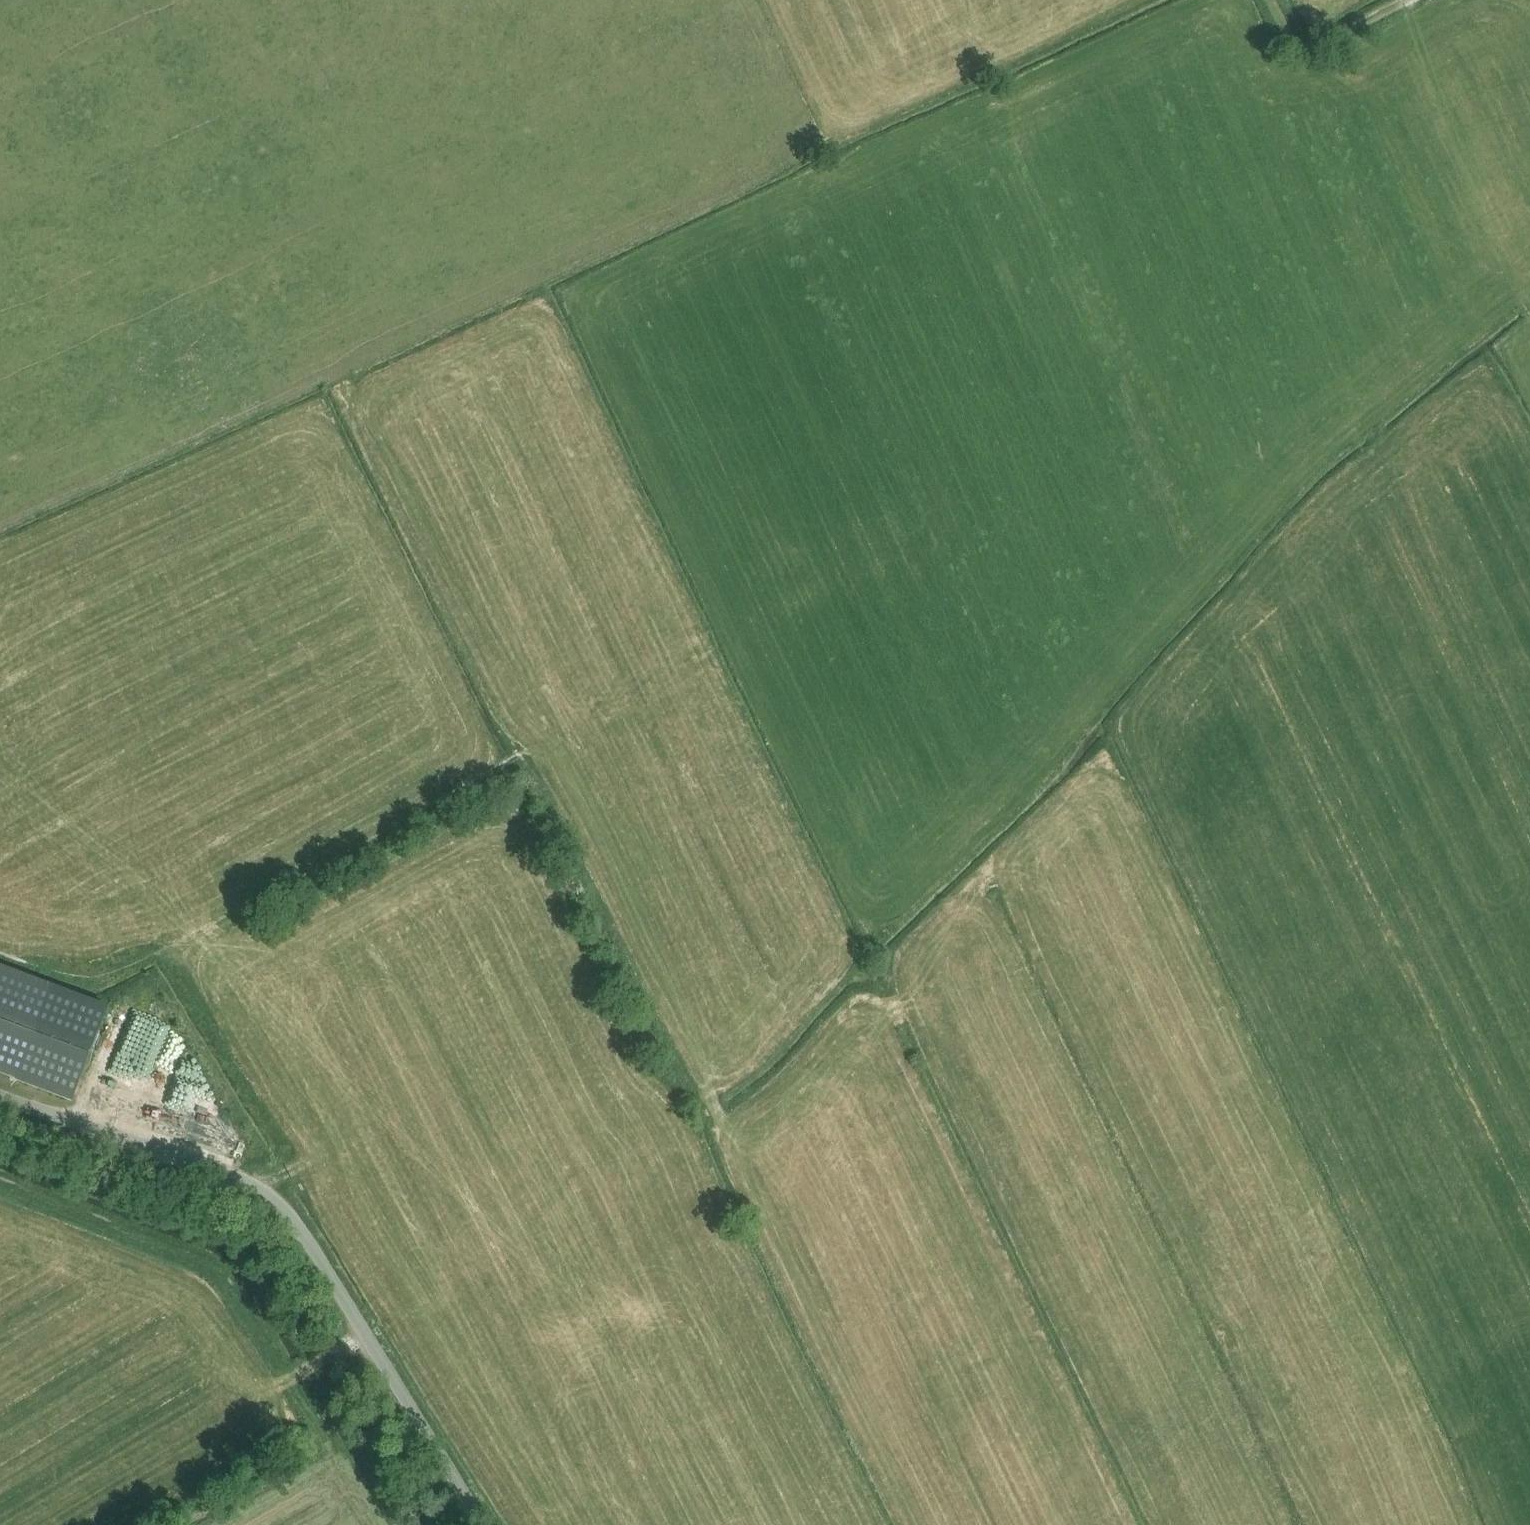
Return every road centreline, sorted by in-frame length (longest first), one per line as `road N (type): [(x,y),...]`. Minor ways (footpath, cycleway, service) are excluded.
road 1 (unclassified): [(482,1524),(317,1250),(285,1215),(236,1189),(0,1106)]
road 2 (track): [(1407,0),(1325,44),(1291,35),(1272,0)]

